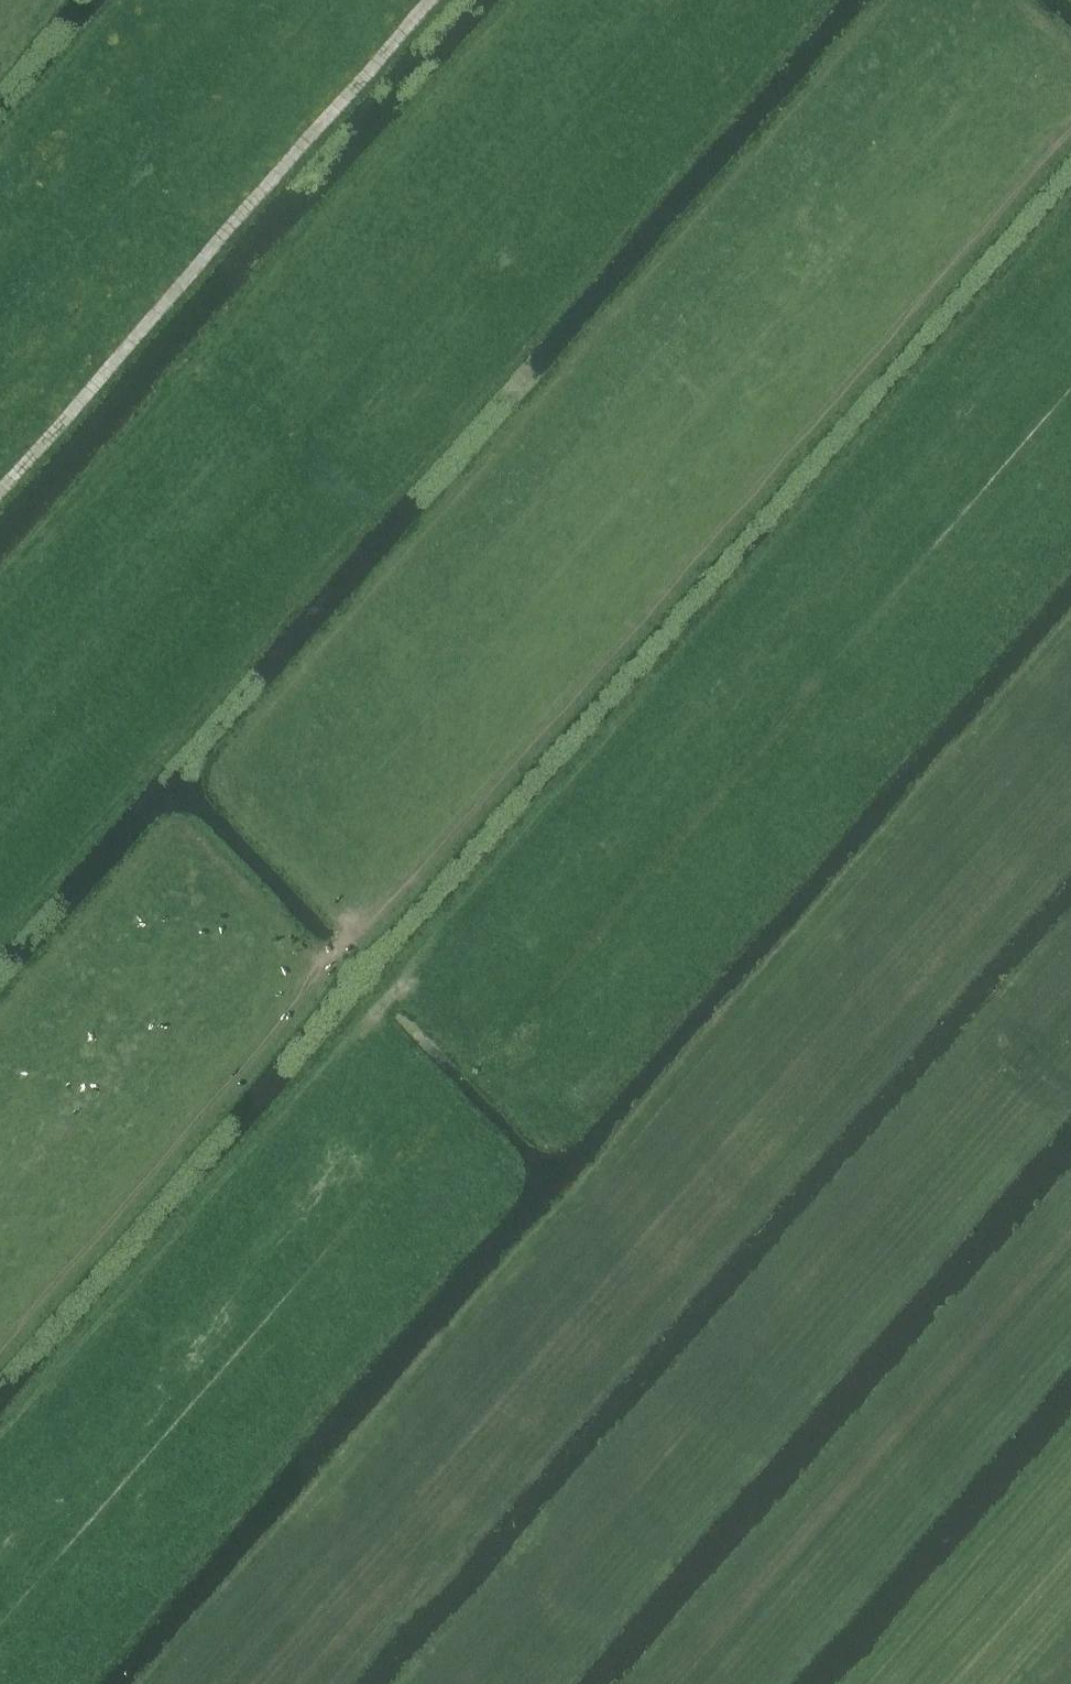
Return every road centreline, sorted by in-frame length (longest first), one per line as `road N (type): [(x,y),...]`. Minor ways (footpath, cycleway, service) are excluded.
road 1 (track): [(433,0),(0,493)]

